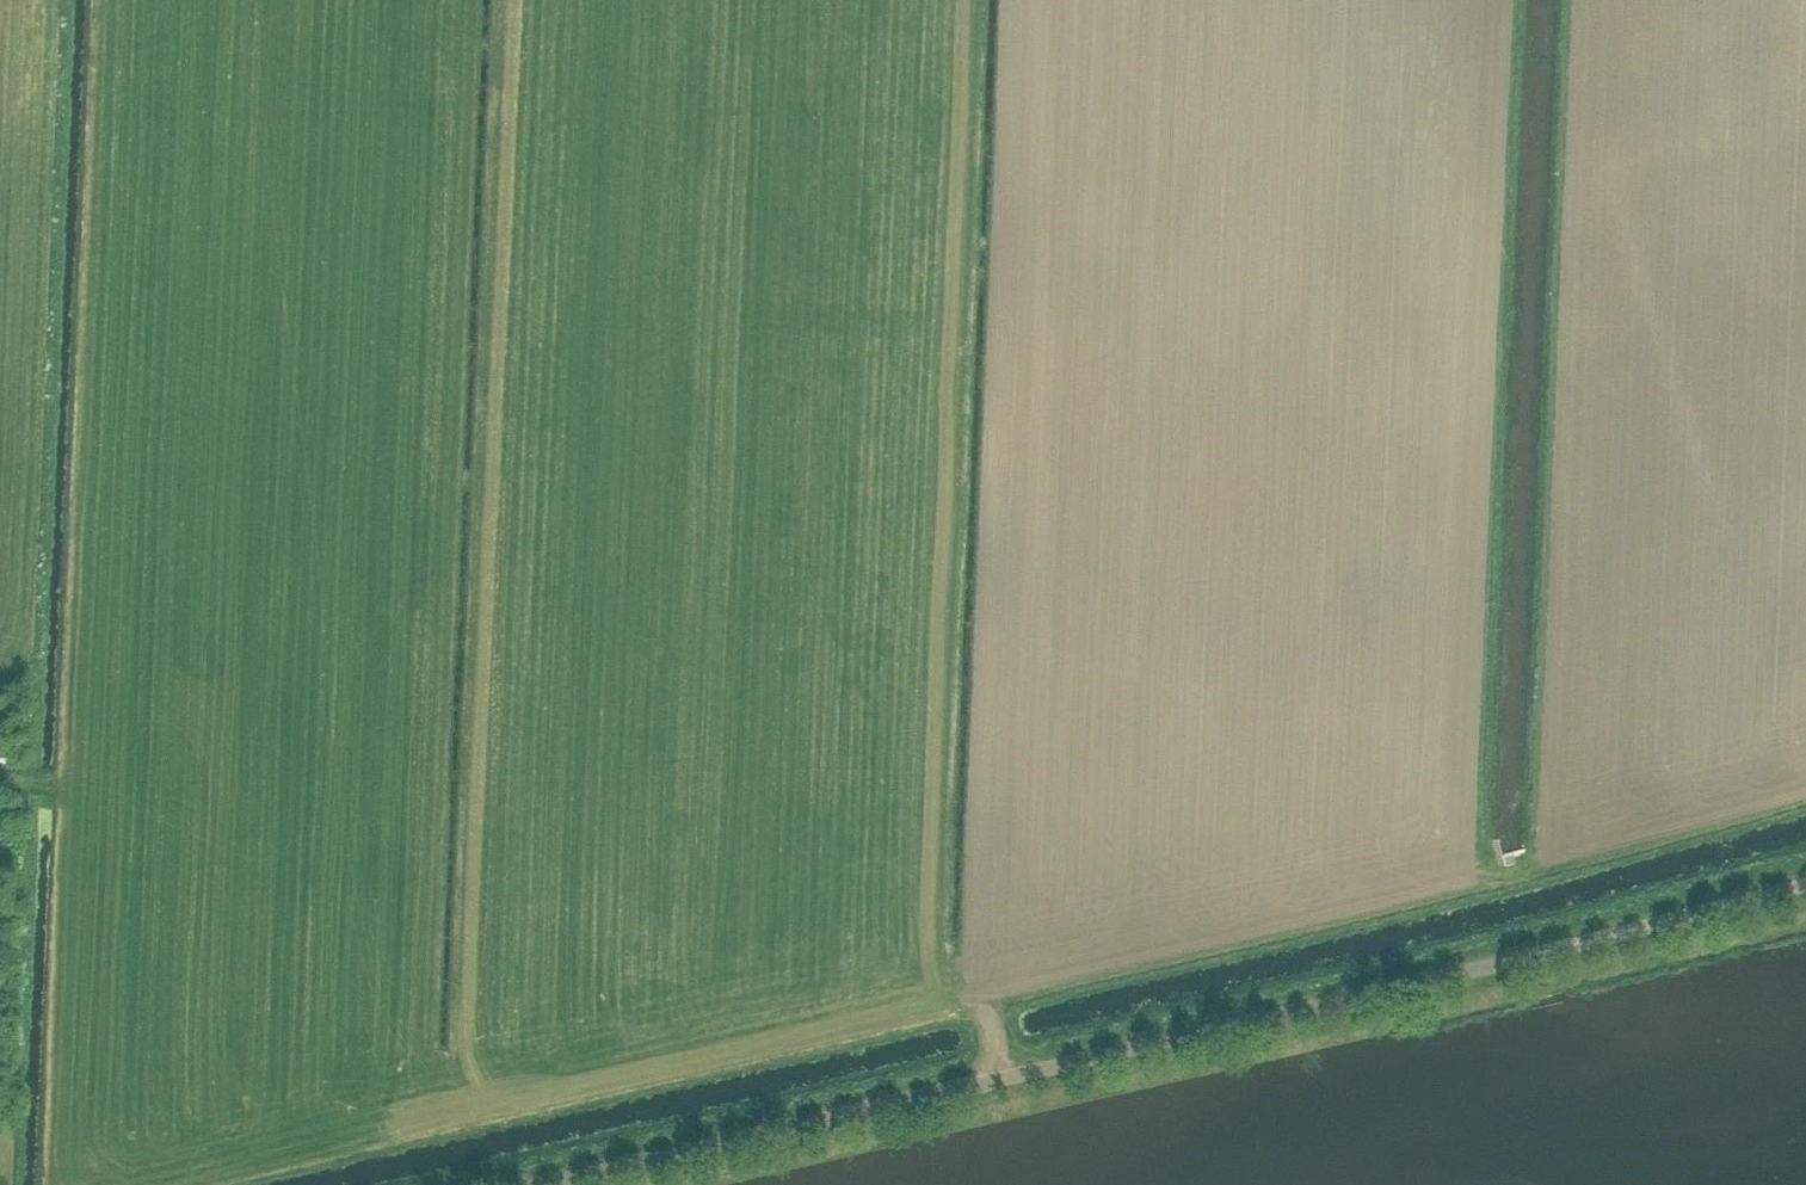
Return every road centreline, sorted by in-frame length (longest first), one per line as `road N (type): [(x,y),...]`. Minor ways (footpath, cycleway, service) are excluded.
road 1 (unclassified): [(1805,884),(1439,978),(535,1184)]

